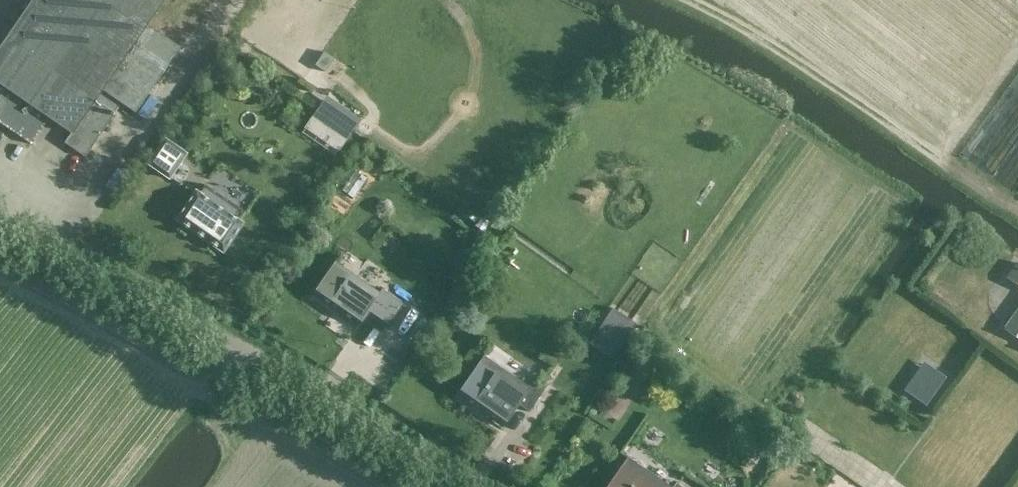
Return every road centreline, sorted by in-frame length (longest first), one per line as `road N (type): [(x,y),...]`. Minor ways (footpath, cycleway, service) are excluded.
road 1 (unclassified): [(466,486),(328,399),(0,223)]

